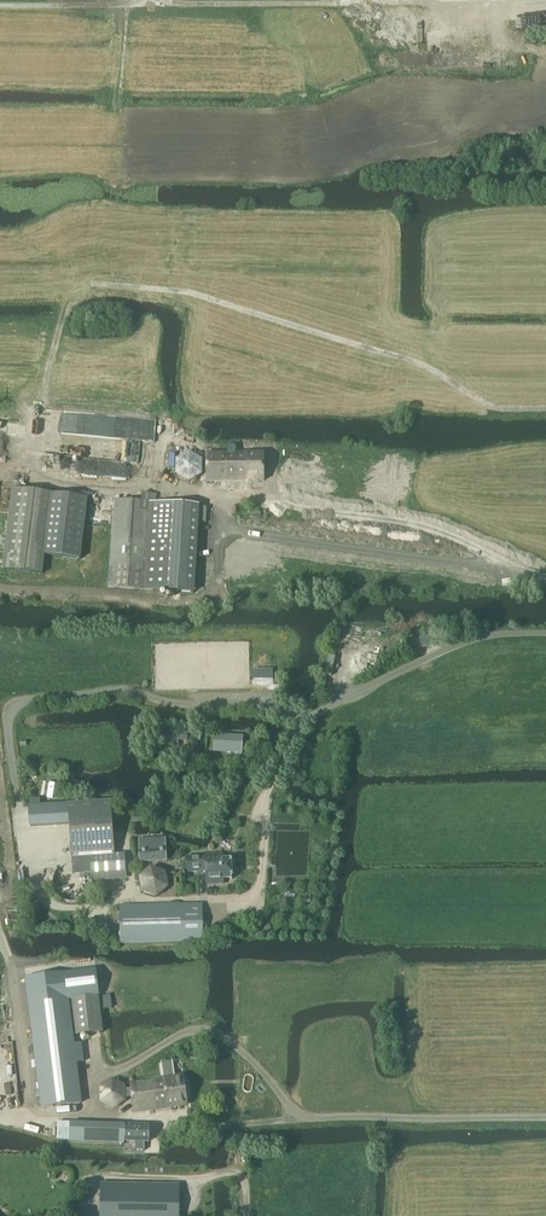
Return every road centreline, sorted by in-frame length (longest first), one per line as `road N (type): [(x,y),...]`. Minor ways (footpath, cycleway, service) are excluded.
road 1 (track): [(545,1118),(236,1126),(0,1117)]
road 2 (track): [(90,286),(179,290),(423,365),(492,410),(545,409)]
road 3 (track): [(342,0),(0,4)]
road 4 (track): [(41,477),(53,348),(68,302),(90,286)]

